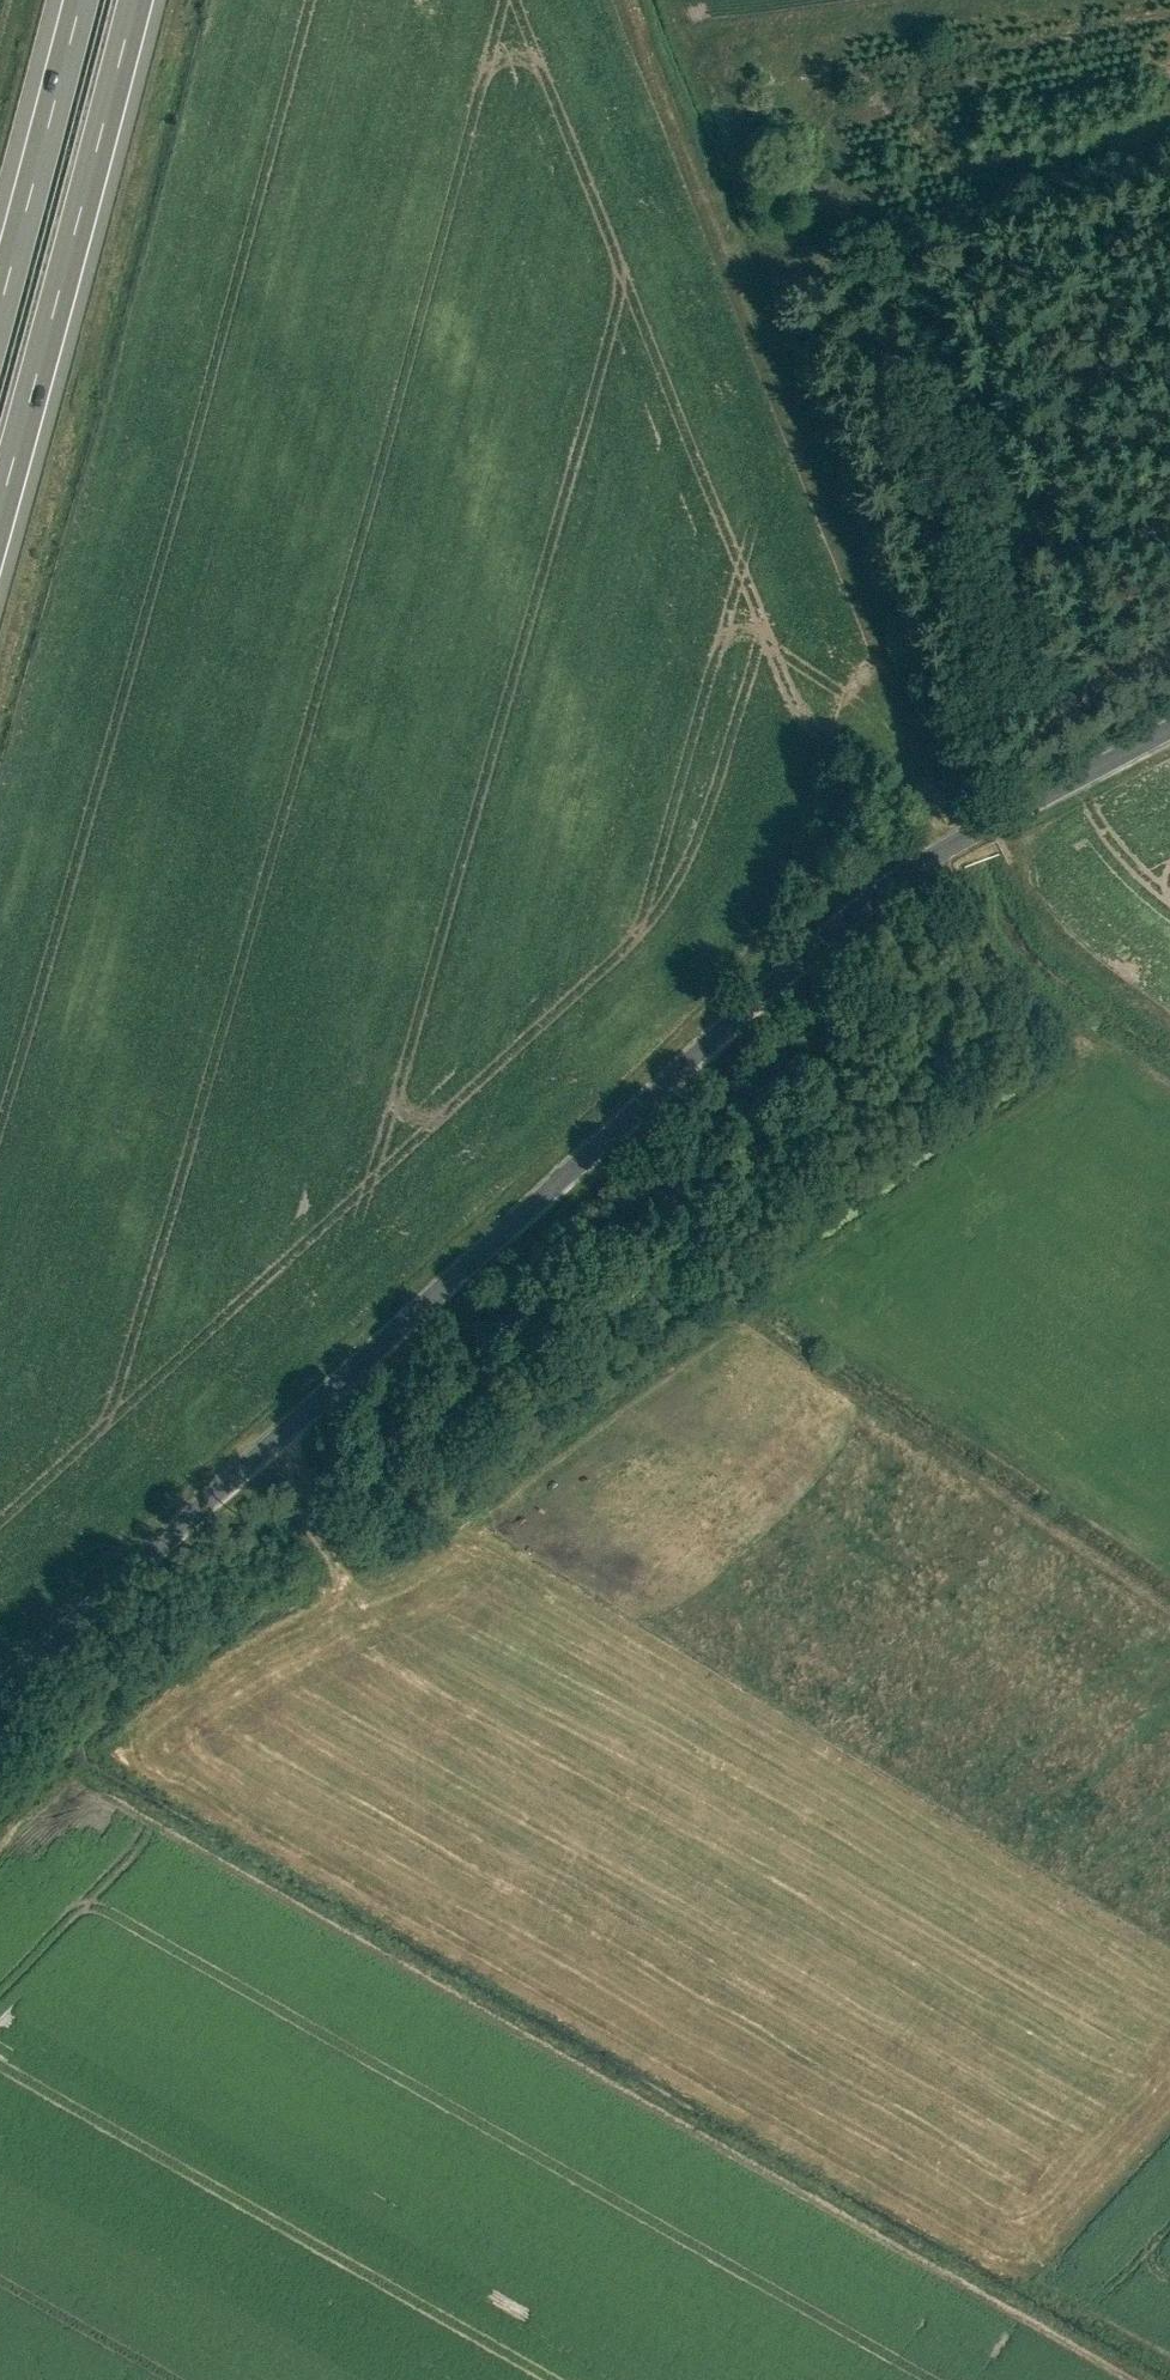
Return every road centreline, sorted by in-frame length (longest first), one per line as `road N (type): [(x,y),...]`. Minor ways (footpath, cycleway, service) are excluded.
road 1 (tertiary): [(0,1682),(851,916),(955,839),(1169,725)]
road 2 (motorway): [(0,494),(133,0)]
road 3 (motorway): [(79,0),(0,301)]

